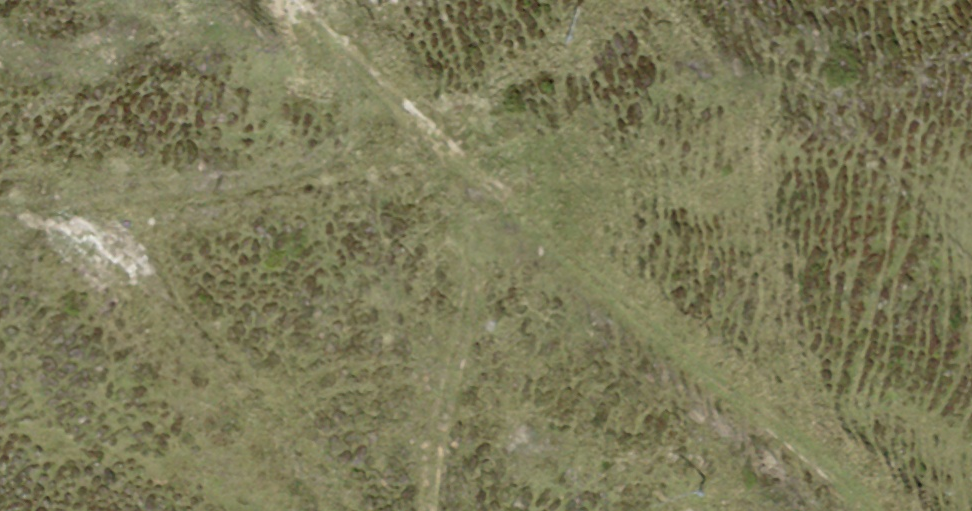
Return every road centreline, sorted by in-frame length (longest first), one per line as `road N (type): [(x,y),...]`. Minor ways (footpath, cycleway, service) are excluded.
road 1 (track): [(433,510),(453,363),(480,251),(469,167),(285,0)]
road 2 (track): [(469,167),(866,510)]

